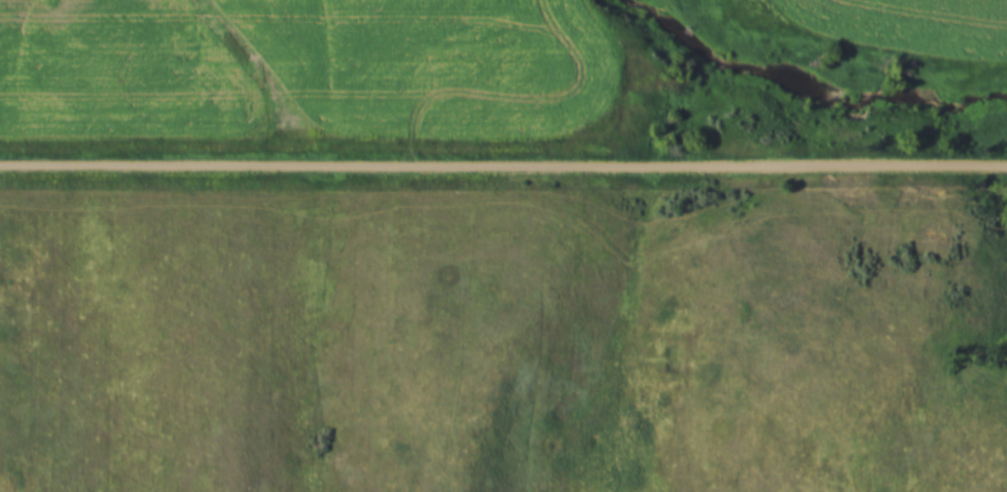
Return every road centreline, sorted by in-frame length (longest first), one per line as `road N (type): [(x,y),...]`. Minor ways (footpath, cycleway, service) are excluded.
road 1 (tertiary): [(1006,168),(0,160)]

